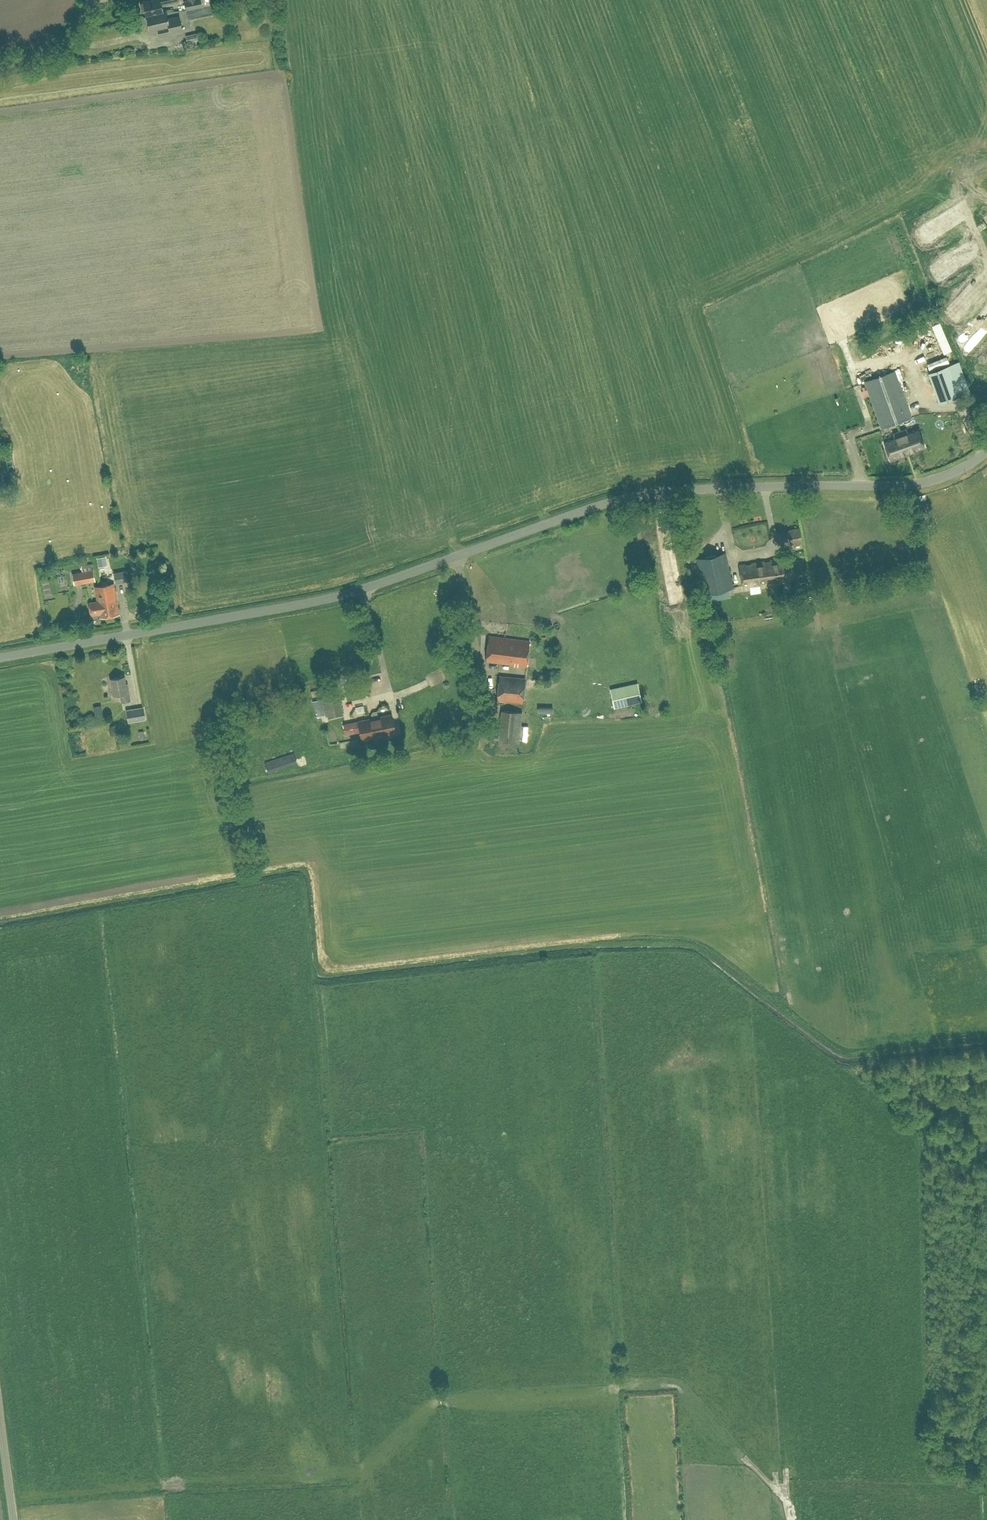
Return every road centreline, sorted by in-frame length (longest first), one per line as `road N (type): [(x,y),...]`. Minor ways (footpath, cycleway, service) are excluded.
road 1 (unclassified): [(0,658),(315,603),(619,498),(693,488),(897,486),(956,470),(986,448)]

